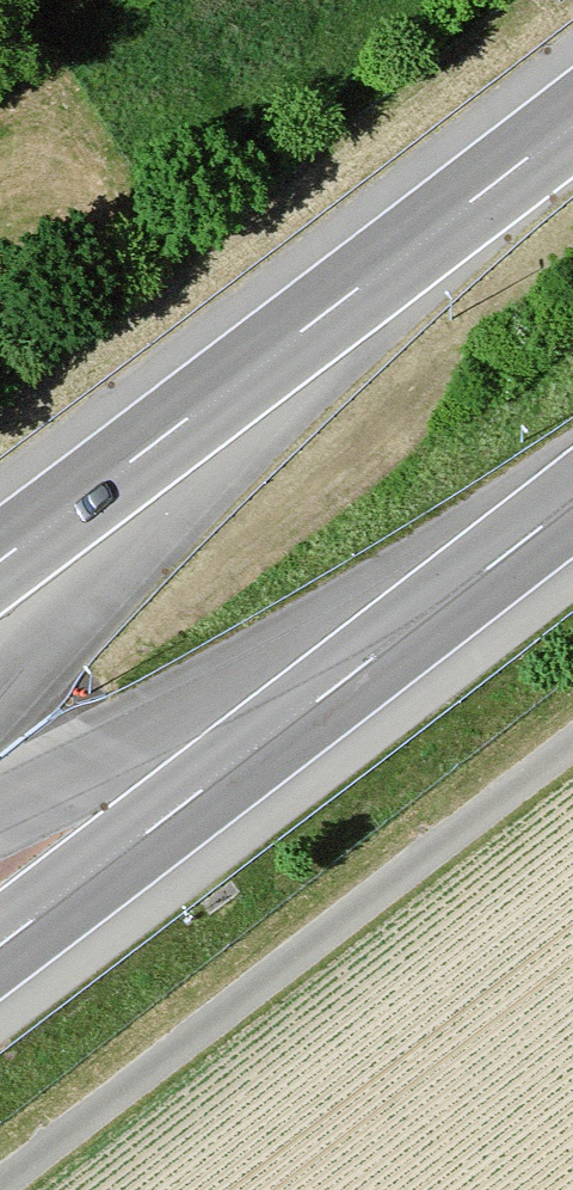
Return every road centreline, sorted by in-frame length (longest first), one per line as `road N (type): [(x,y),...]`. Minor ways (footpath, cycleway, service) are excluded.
road 1 (motorway): [(0,944),(572,502)]
road 2 (track): [(0,1186),(572,745)]
road 3 (motorway): [(572,122),(0,560)]

